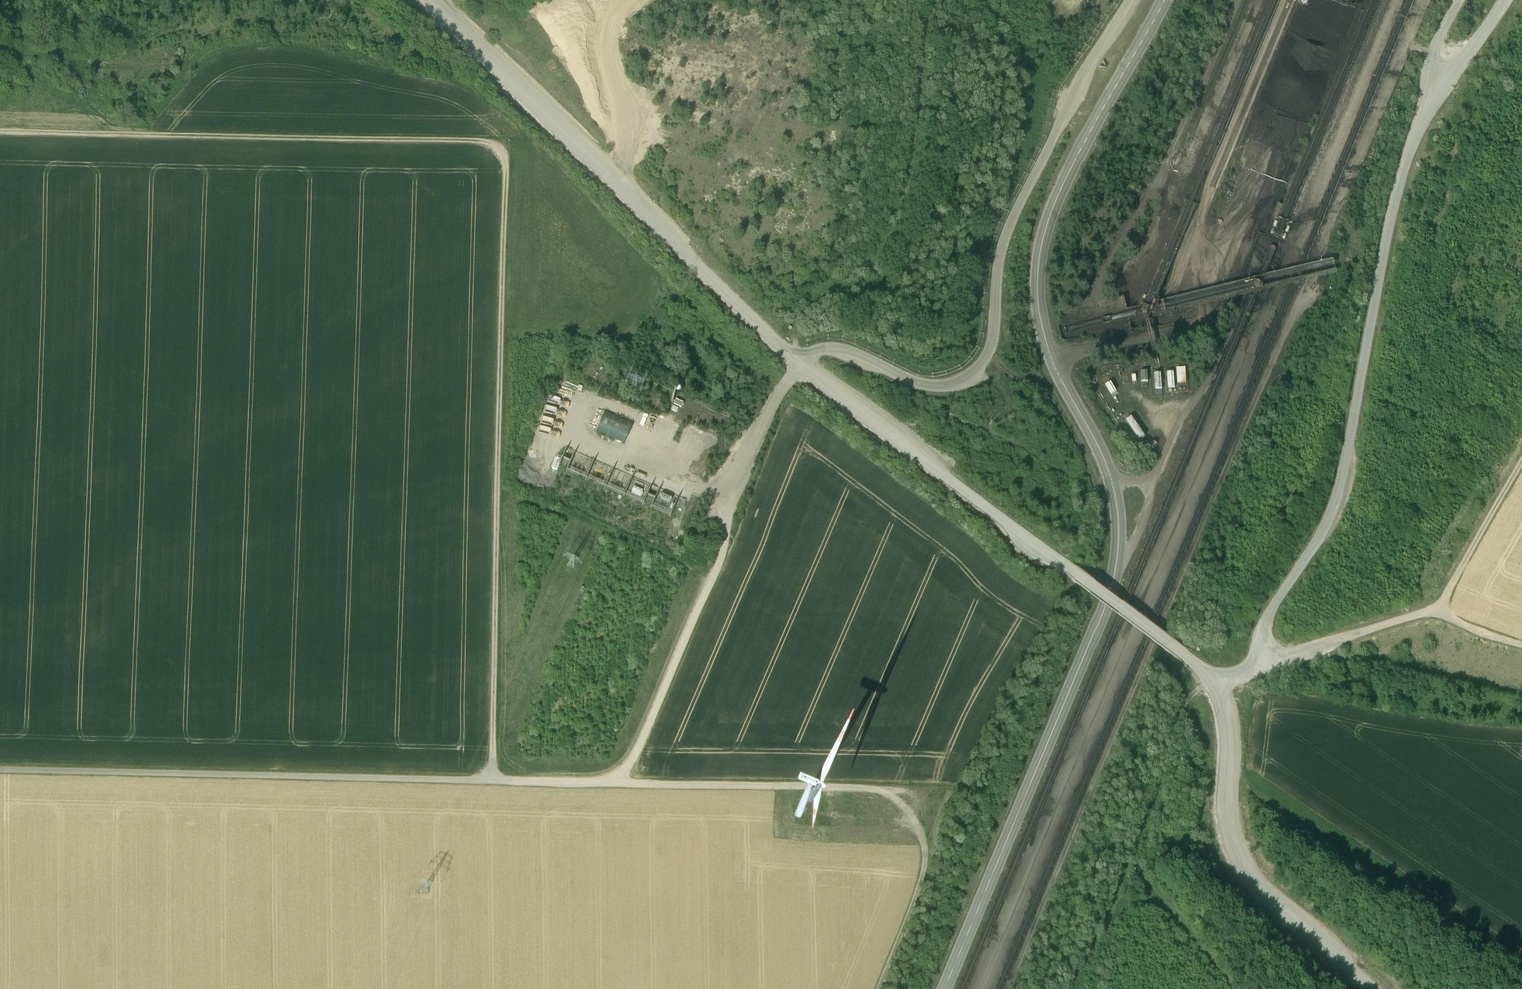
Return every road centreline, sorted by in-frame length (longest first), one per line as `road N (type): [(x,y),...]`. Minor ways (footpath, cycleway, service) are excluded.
road 1 (track): [(1372,988),(1290,923),(1233,853),(1221,704),(1210,676),(798,363),(424,0)]
road 2 (track): [(488,780),(500,148),(463,140),(0,133)]
road 3 (track): [(620,782),(725,542),(741,474),(795,368),(806,353),(835,349),(926,383),(972,377),(990,350),(1013,227),(1092,61),(1134,0)]
road 4 (track): [(488,780),(903,794),(921,812),(932,859),(878,988)]
road 5 (track): [(0,770),(488,780)]
road 6 (track): [(1268,664),(1441,611)]
road 7 (track): [(1441,611),(1521,467)]

